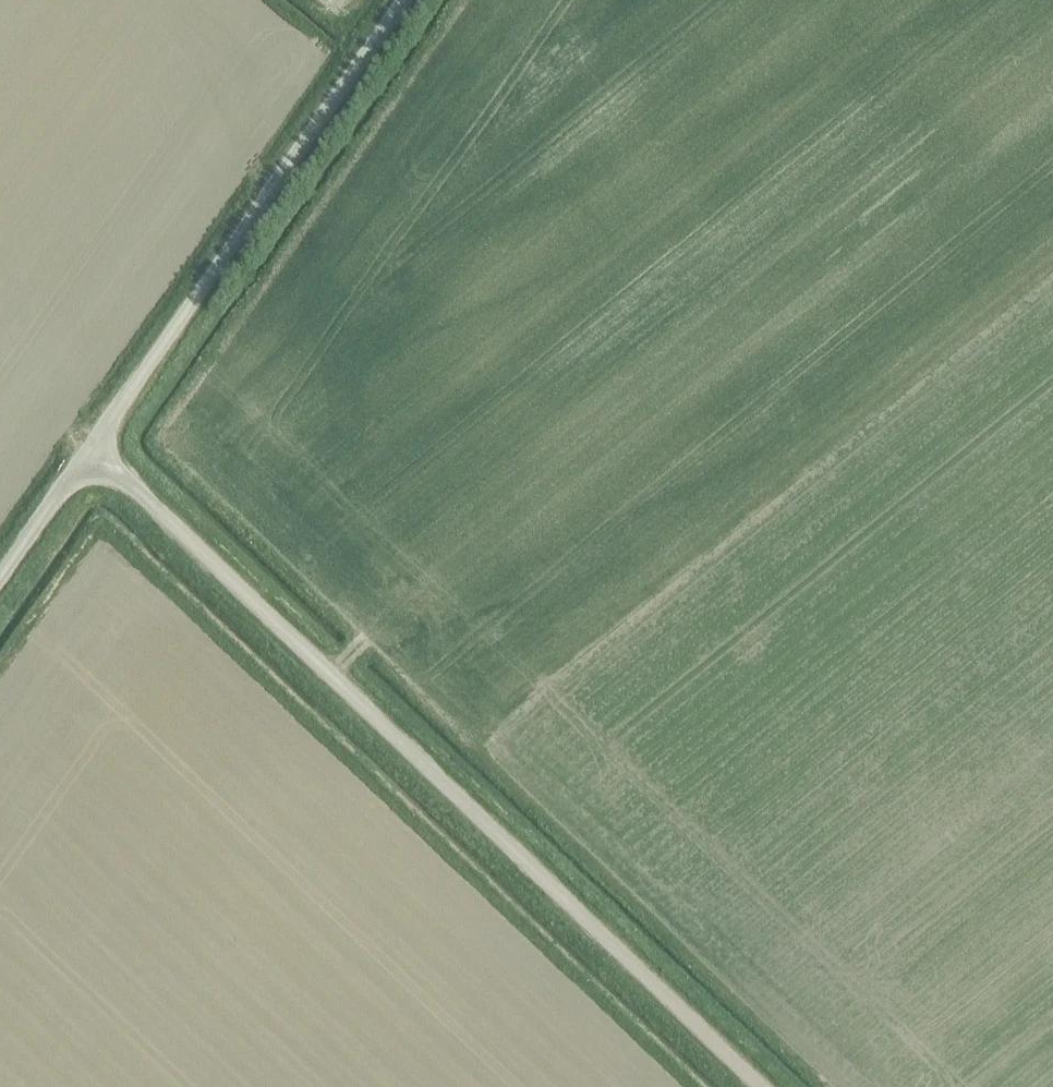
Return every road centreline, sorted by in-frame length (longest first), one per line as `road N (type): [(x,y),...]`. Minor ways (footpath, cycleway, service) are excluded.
road 1 (unclassified): [(746,1086),(93,454)]
road 2 (unclassified): [(93,454),(401,0)]
road 3 (unclassified): [(93,454),(0,587)]

